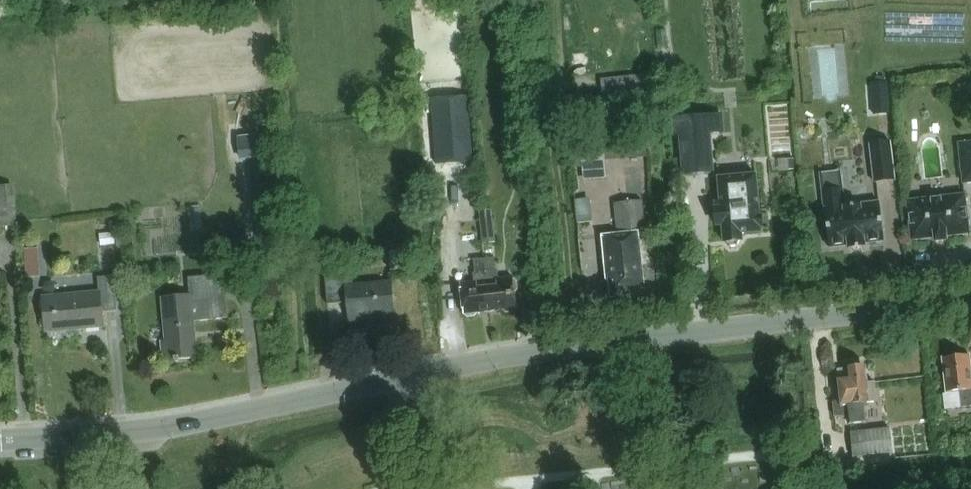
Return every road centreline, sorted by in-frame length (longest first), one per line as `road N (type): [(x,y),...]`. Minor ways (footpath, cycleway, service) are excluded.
road 1 (tertiary): [(0,443),(192,428),(533,355),(970,301)]

